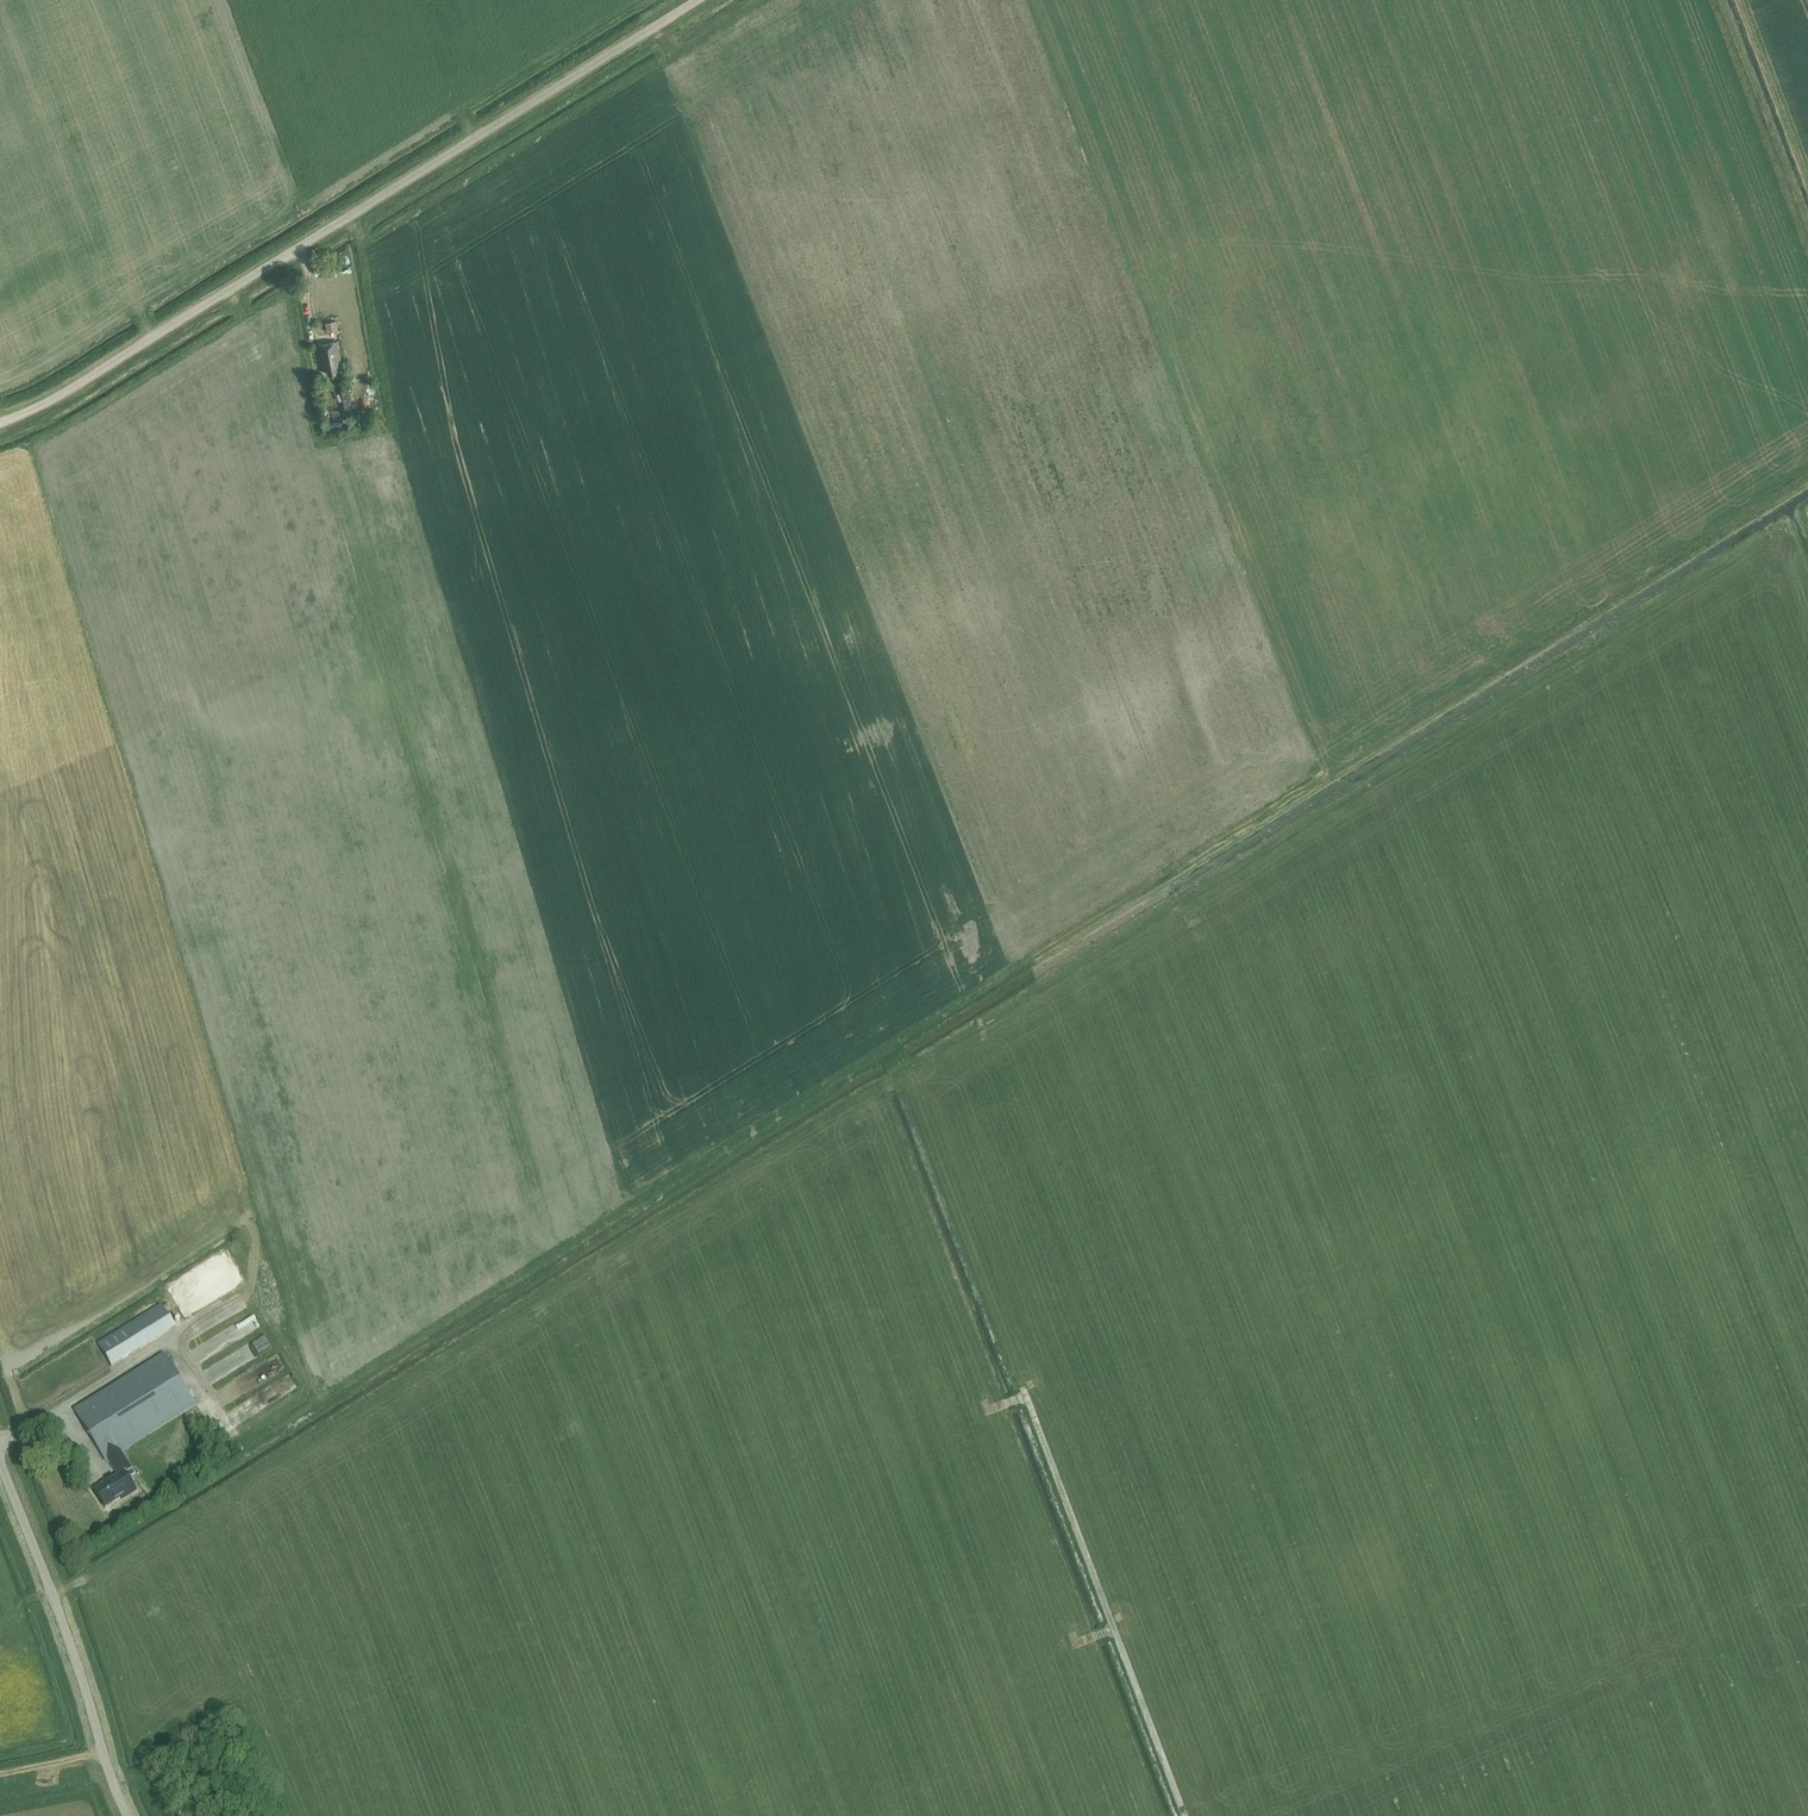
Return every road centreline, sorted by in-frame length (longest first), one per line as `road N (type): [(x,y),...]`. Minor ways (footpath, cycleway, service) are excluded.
road 1 (unclassified): [(0,422),(60,396),(698,0)]
road 2 (unclassified): [(127,1815),(0,1461)]

